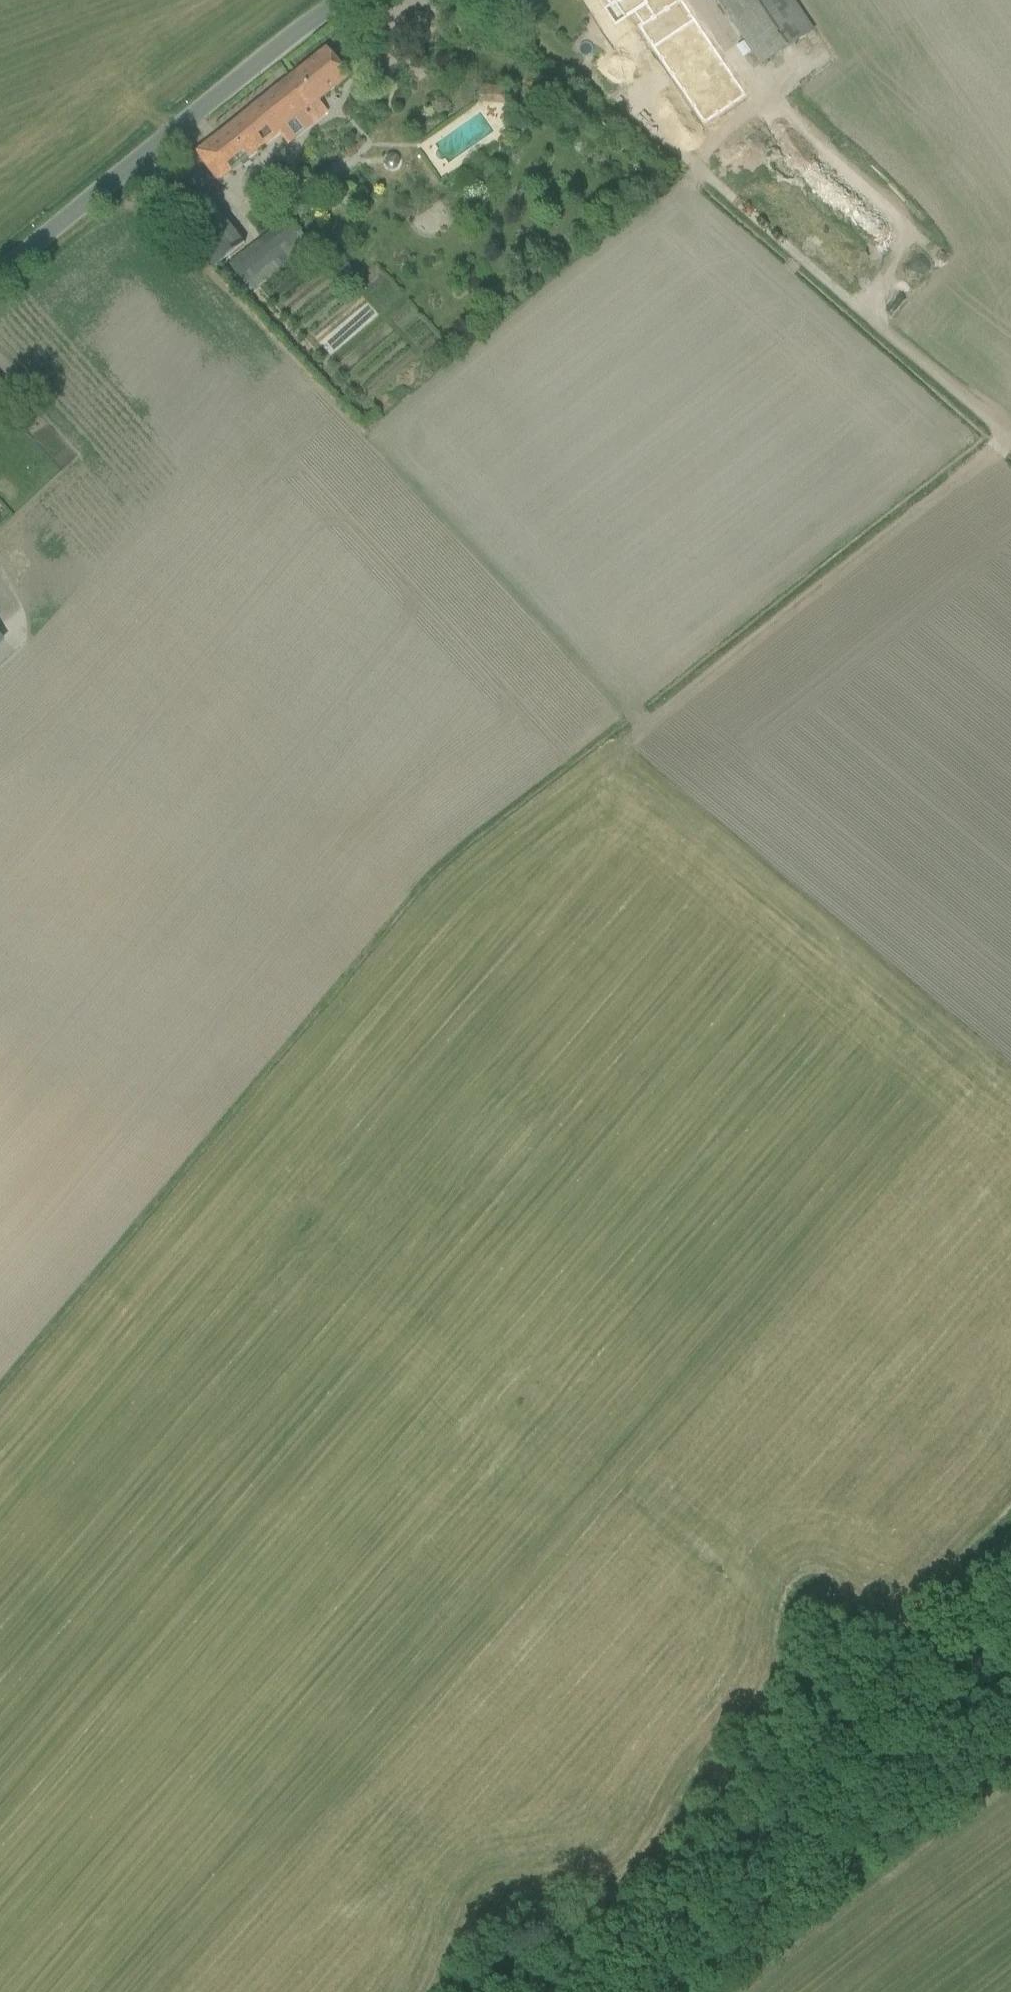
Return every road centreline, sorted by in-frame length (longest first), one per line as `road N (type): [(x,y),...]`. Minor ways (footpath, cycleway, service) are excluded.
road 1 (unclassified): [(0,273),(344,0)]

